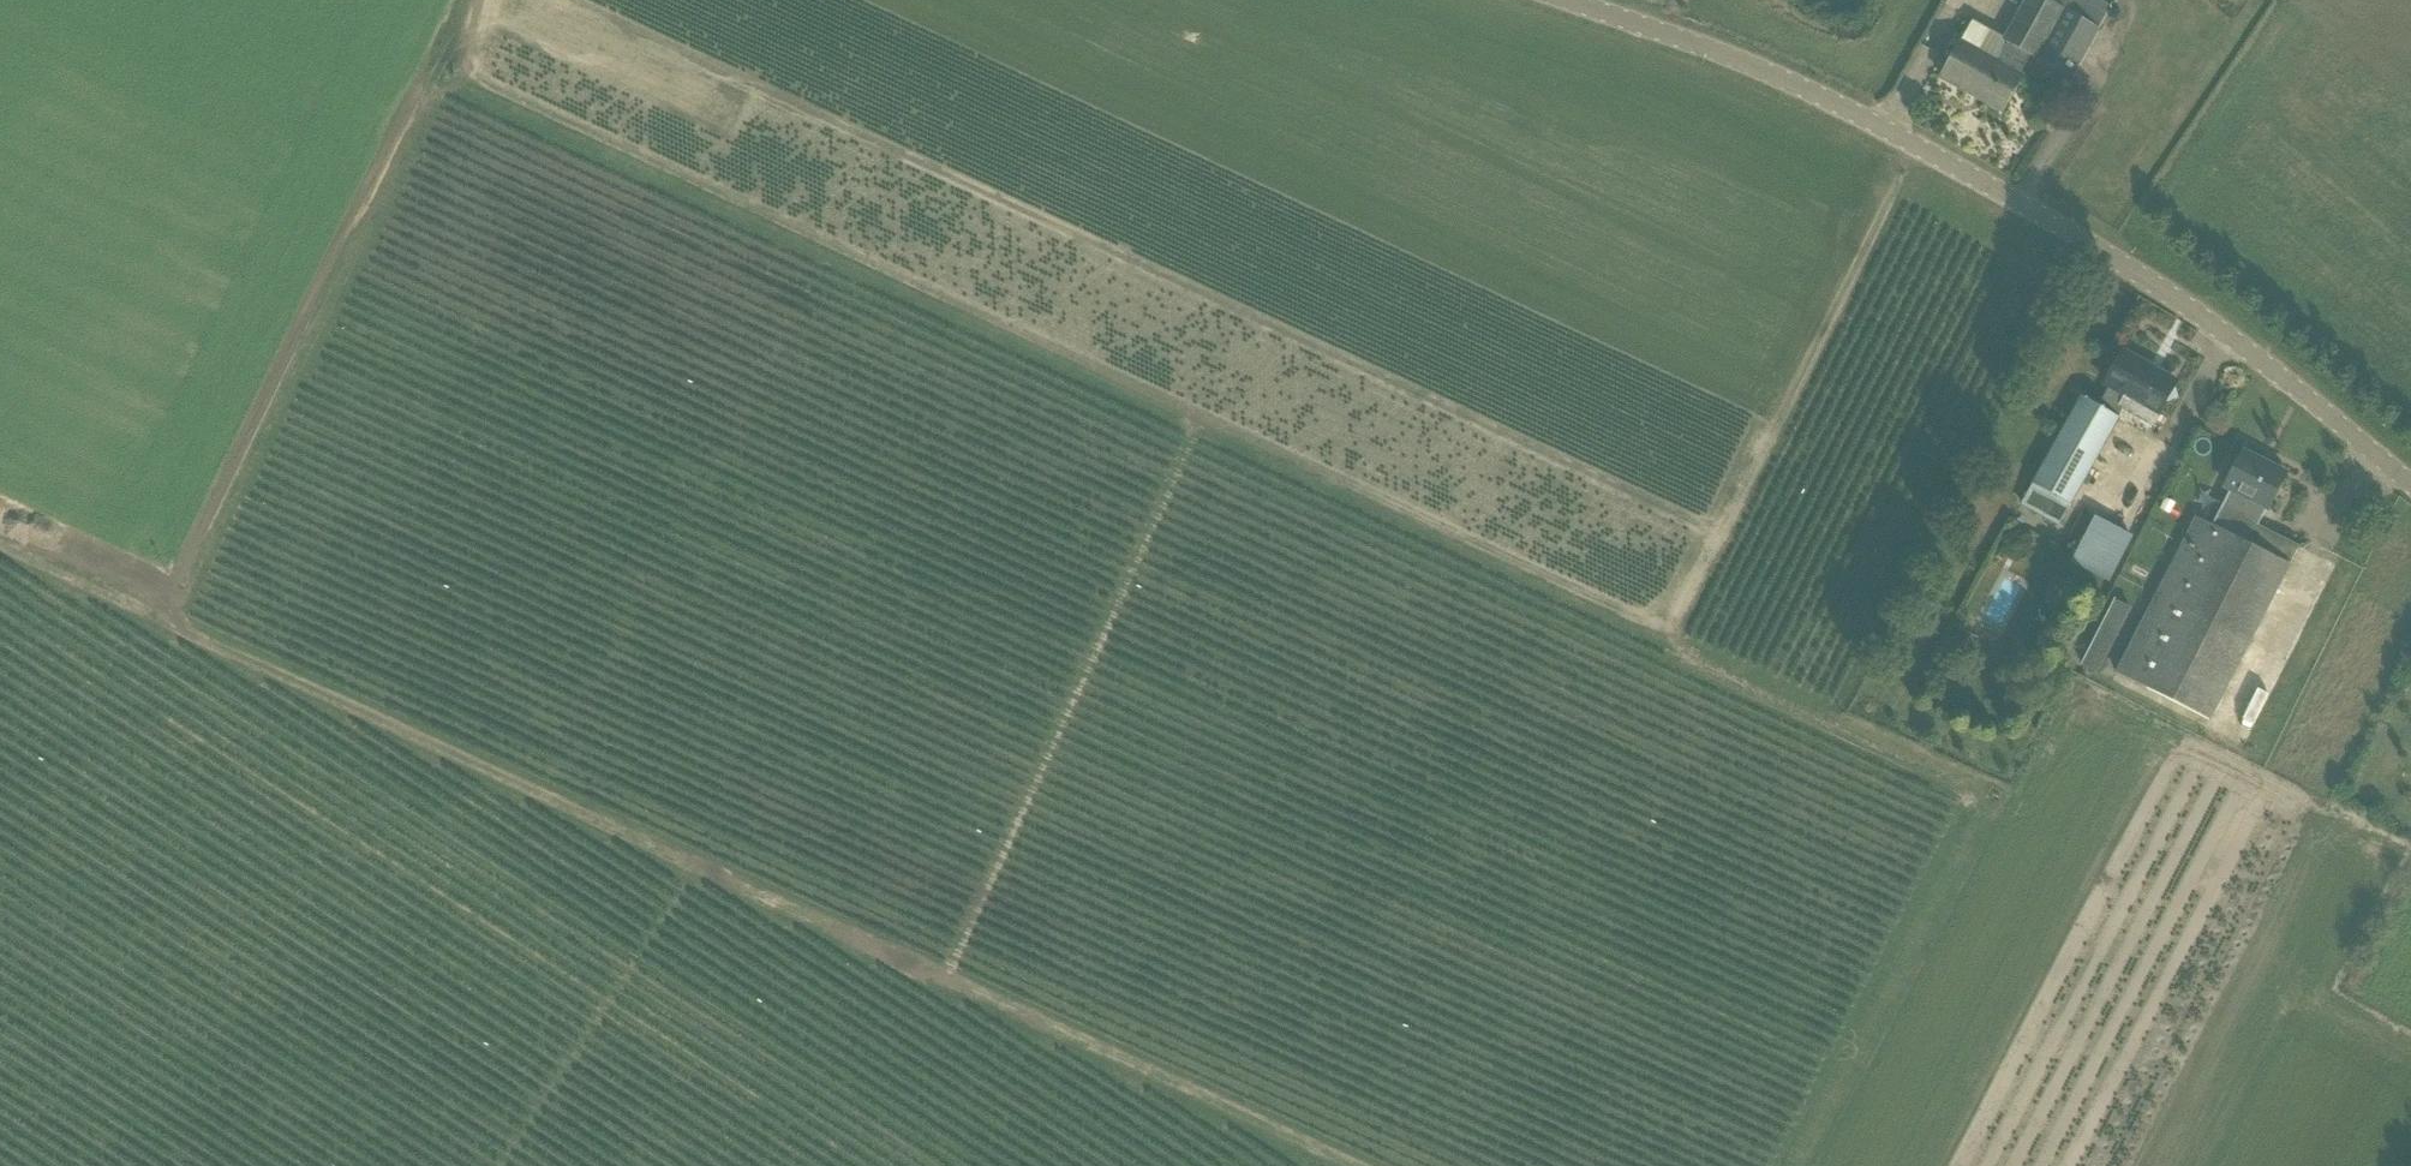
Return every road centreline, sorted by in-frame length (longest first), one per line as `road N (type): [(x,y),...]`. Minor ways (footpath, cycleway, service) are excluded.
road 1 (track): [(0,524),(1367,1165)]
road 2 (unclassified): [(2410,490),(2204,319),(2041,217),(1892,135),(1675,35),(1567,0)]

